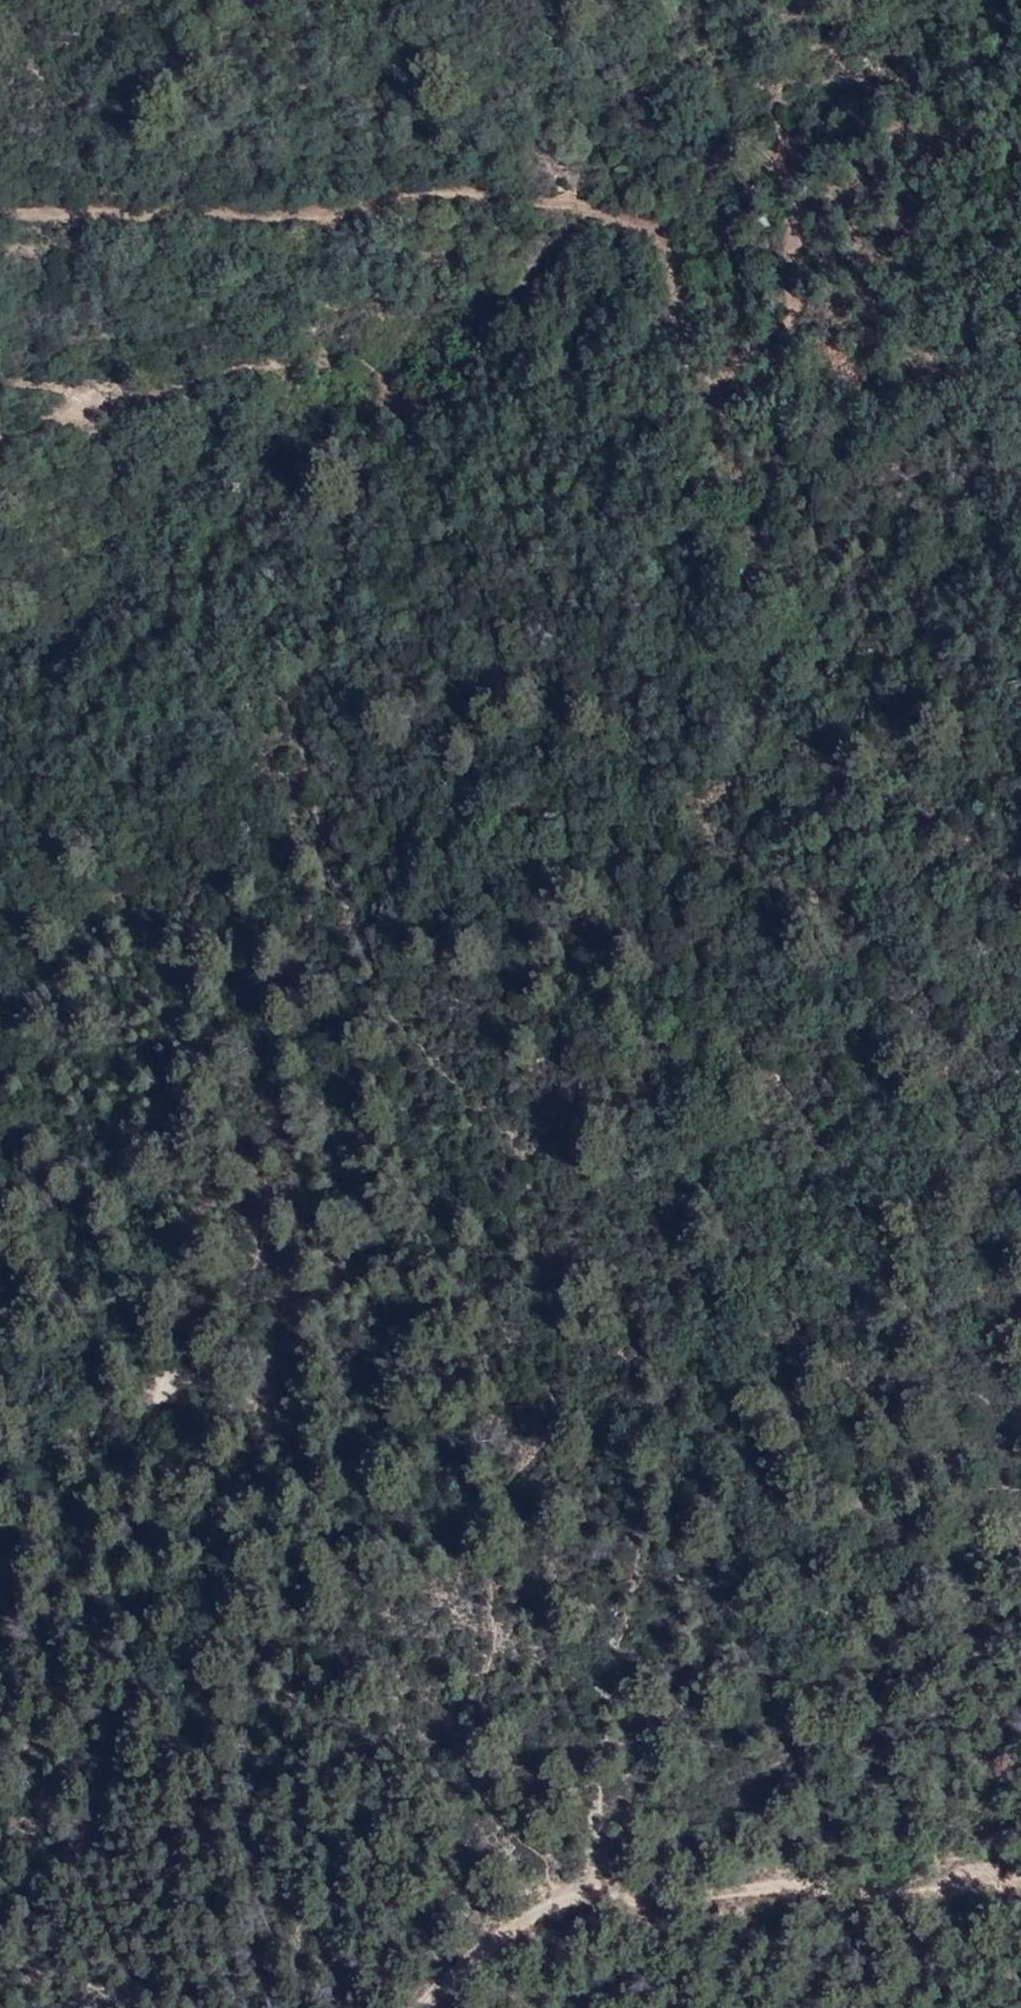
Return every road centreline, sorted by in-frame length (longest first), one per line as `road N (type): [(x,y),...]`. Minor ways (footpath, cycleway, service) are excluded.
road 1 (track): [(1020,1875),(808,1885),(701,1900),(591,1894),(531,1916),(449,1974),(422,2007)]
road 2 (track): [(0,382),(64,386),(80,407),(0,436)]

